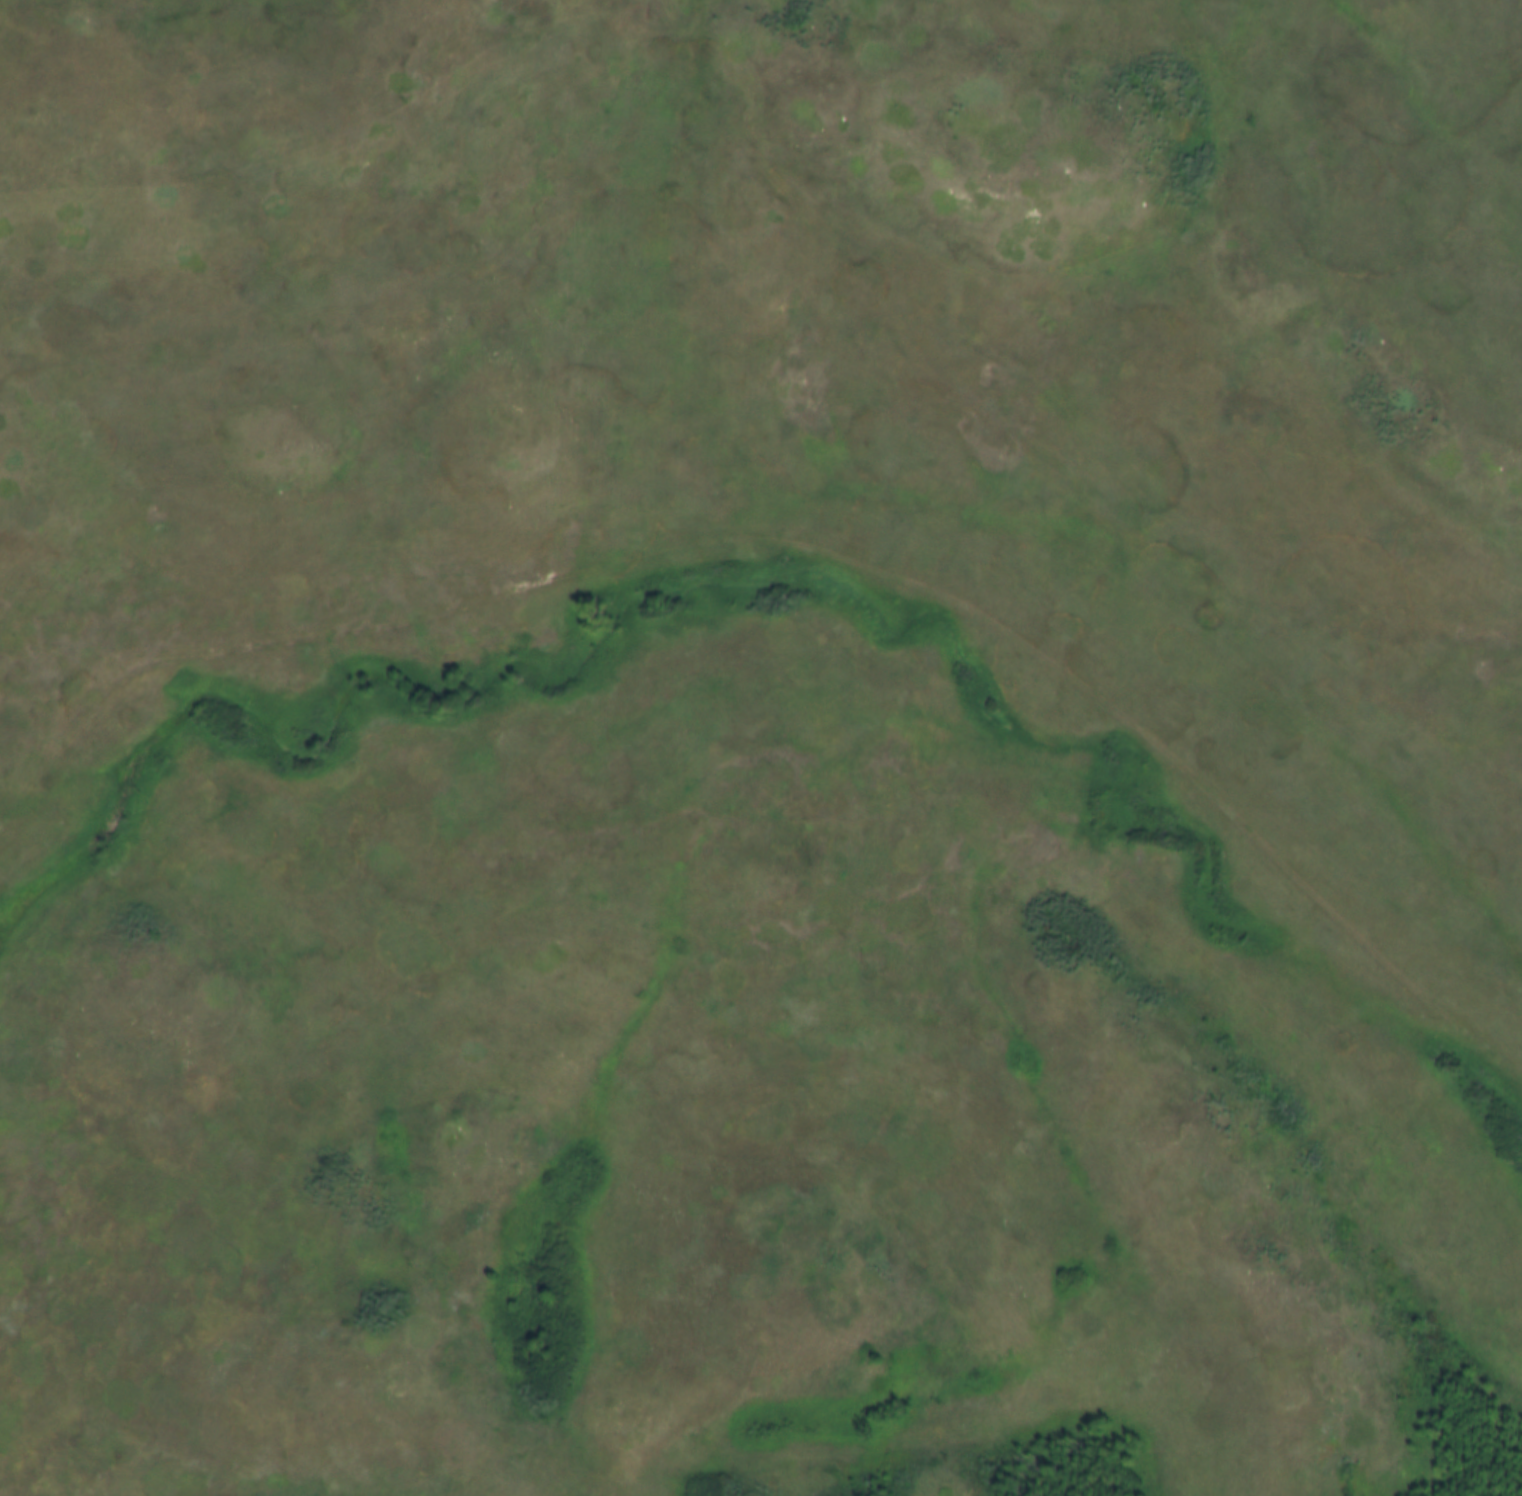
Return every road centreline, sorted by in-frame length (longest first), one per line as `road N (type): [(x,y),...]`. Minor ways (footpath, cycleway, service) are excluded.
road 1 (track): [(0,820),(121,686),(192,654),(477,606),(698,549),(790,545),(997,618),(1111,701),(1419,991),(1521,1070)]

